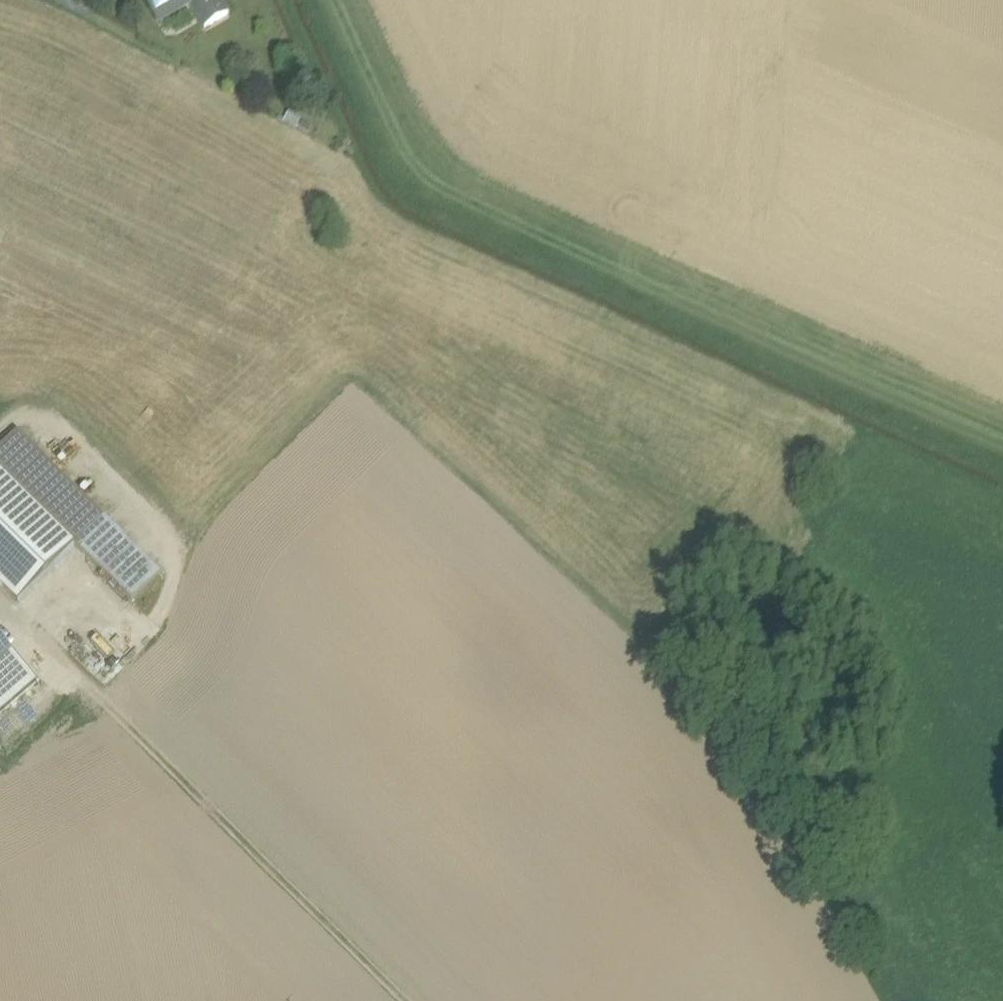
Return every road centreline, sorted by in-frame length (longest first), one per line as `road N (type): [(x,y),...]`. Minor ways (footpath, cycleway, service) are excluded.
road 1 (track): [(403,1000),(135,727),(0,604)]

